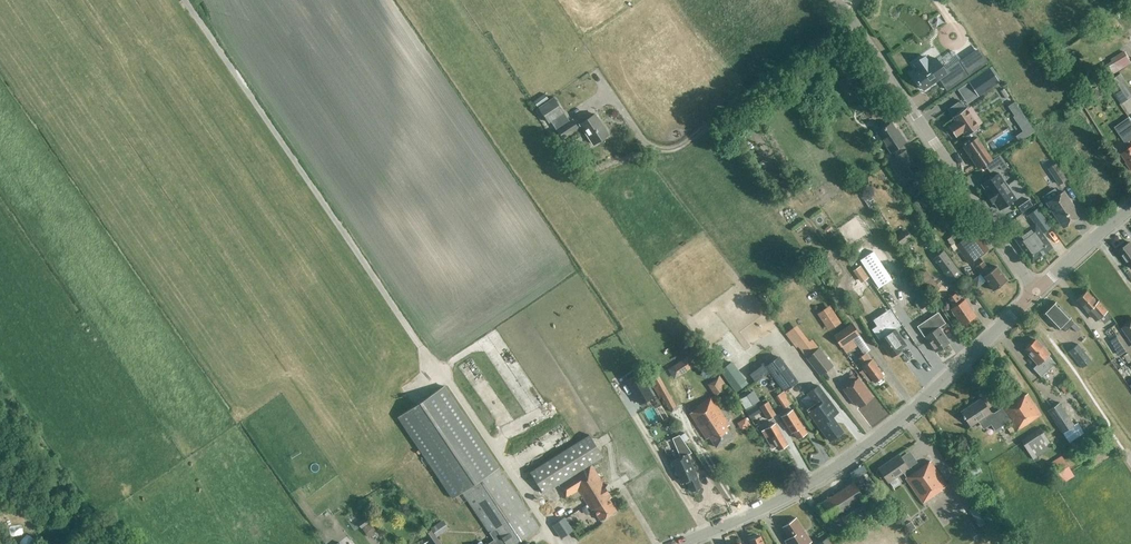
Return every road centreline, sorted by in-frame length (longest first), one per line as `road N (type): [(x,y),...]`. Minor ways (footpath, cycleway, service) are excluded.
road 1 (tertiary): [(680,543),(787,496),(871,442),(1034,290)]
road 2 (tertiary): [(1034,290),(836,0)]
road 3 (tertiary): [(1034,290),(1130,207)]

